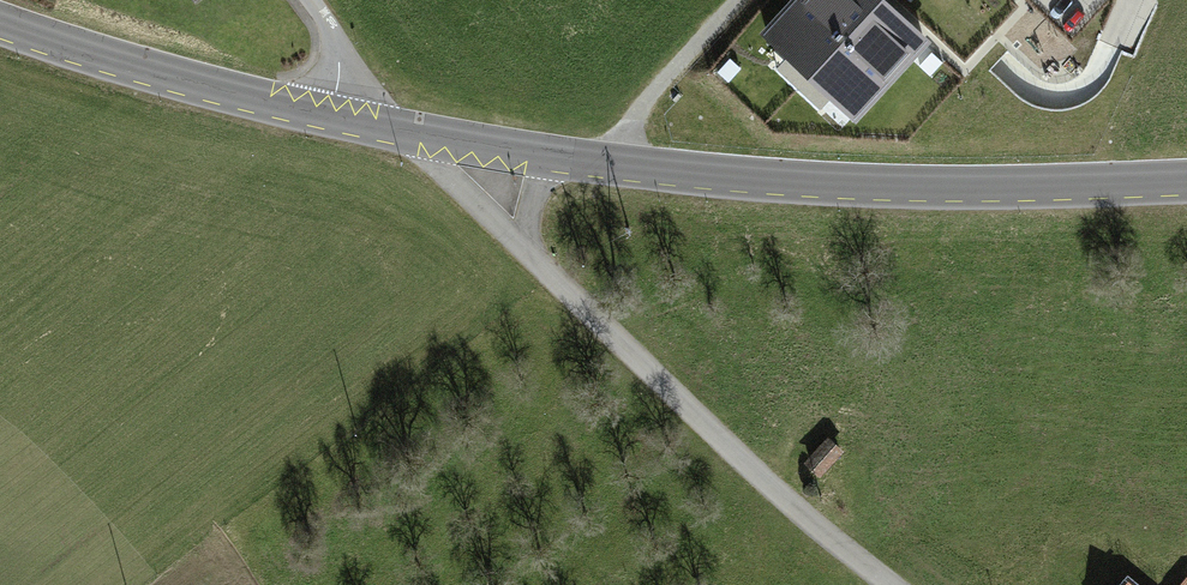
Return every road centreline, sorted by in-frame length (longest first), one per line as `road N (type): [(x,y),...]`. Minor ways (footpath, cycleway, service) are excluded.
road 1 (tertiary): [(346,119),(620,162),(824,183),(1186,180)]
road 2 (track): [(910,584),(587,307),(441,169),(429,133)]
road 3 (tertiary): [(0,21),(172,77),(346,119)]
road 4 (track): [(620,162),(647,95),(735,0)]
road 5 (residential): [(346,119),(345,63),(310,0)]

